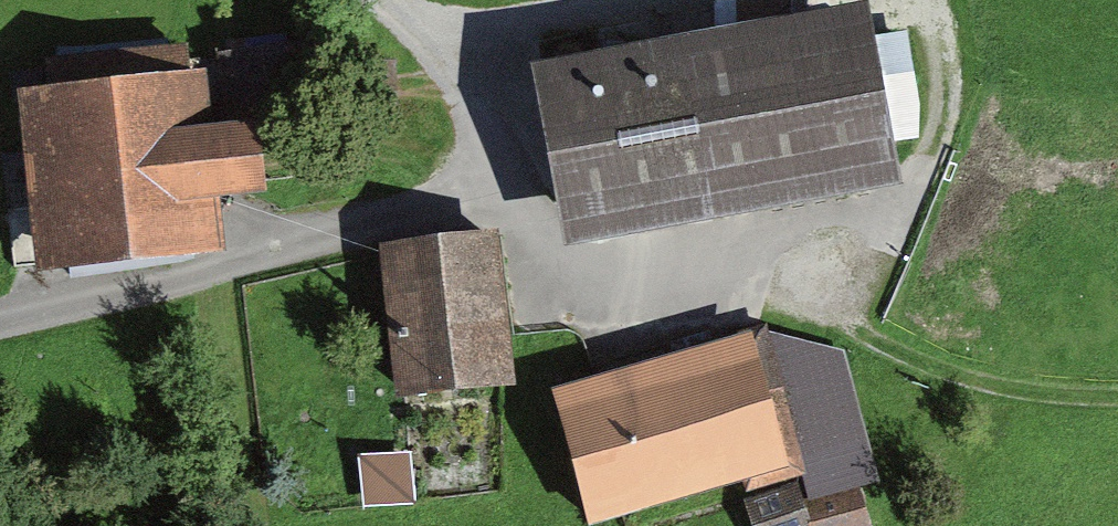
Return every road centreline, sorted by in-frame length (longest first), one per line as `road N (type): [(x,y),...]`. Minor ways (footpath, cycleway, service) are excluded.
road 1 (track): [(510,185),(561,277),(598,293),(747,267),(876,341),(1039,396),(1117,399)]
road 2 (track): [(0,326),(457,211),(510,185)]
road 3 (track): [(944,0),(962,90),(954,134),(933,175),(877,235),(834,254),(747,267)]
road 4 (track): [(362,0),(473,105),(495,134),(510,185)]

